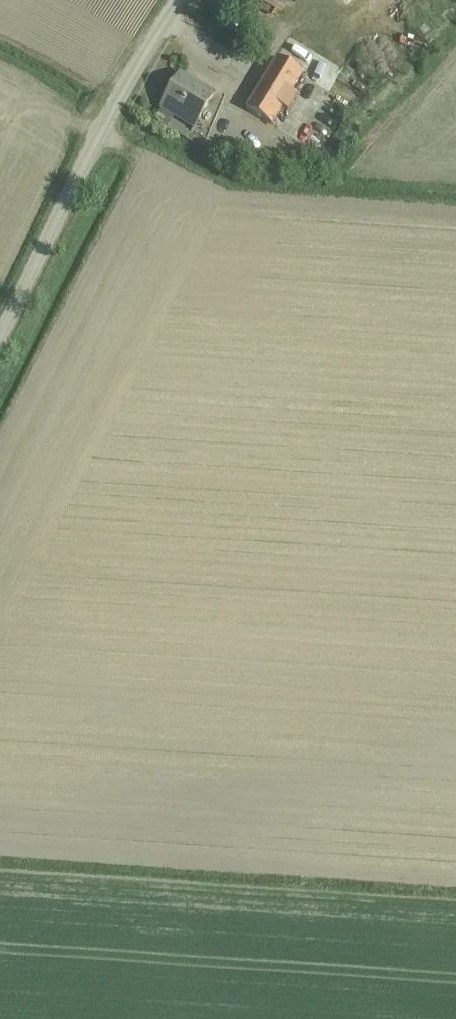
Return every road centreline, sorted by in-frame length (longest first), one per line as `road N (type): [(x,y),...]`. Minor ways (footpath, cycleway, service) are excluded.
road 1 (unclassified): [(0,336),(119,93),(178,0)]

